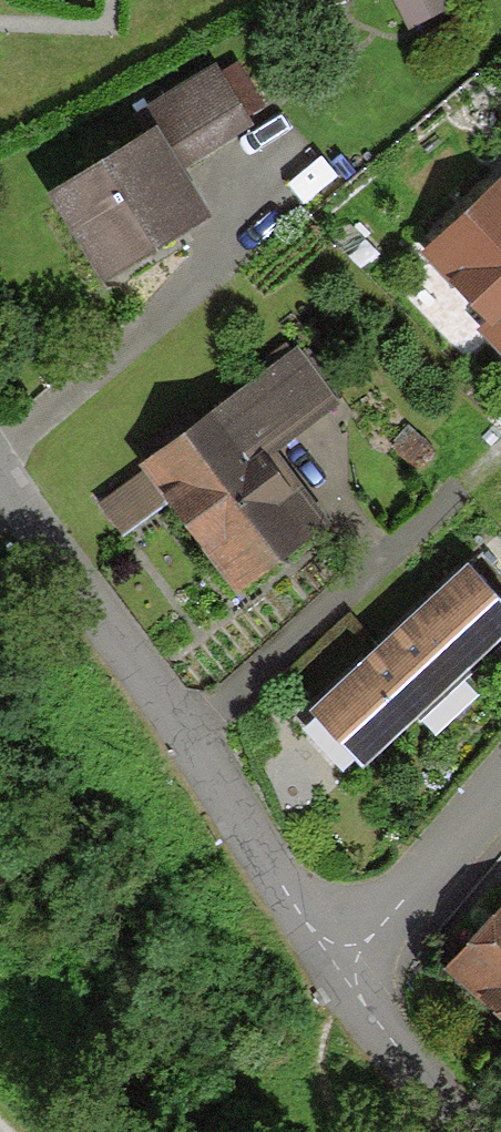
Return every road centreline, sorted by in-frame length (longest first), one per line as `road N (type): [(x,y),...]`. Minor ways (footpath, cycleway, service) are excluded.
road 1 (residential): [(0,487),(339,969)]
road 2 (residential): [(500,782),(339,969)]
road 3 (residential): [(339,969),(445,1115),(471,1131)]

